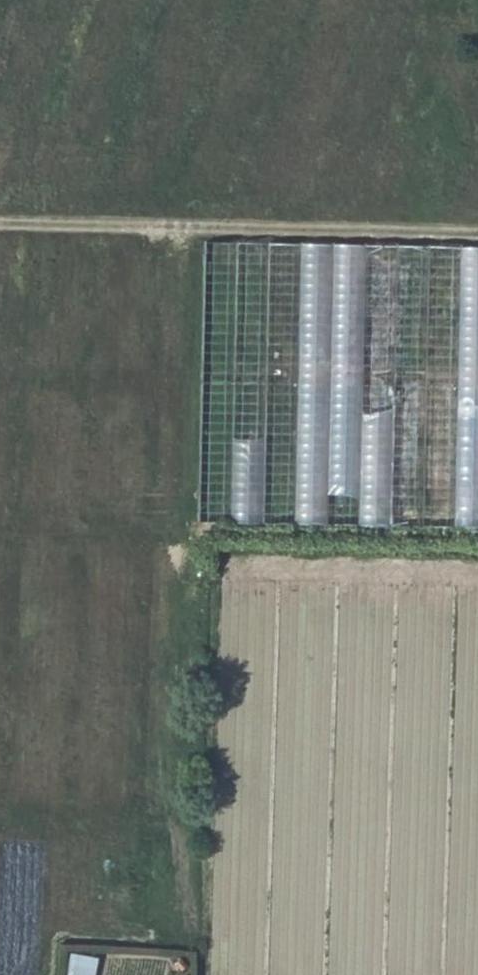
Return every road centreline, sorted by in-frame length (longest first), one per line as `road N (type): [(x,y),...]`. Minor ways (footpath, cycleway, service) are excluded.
road 1 (track): [(0,220),(477,232)]

